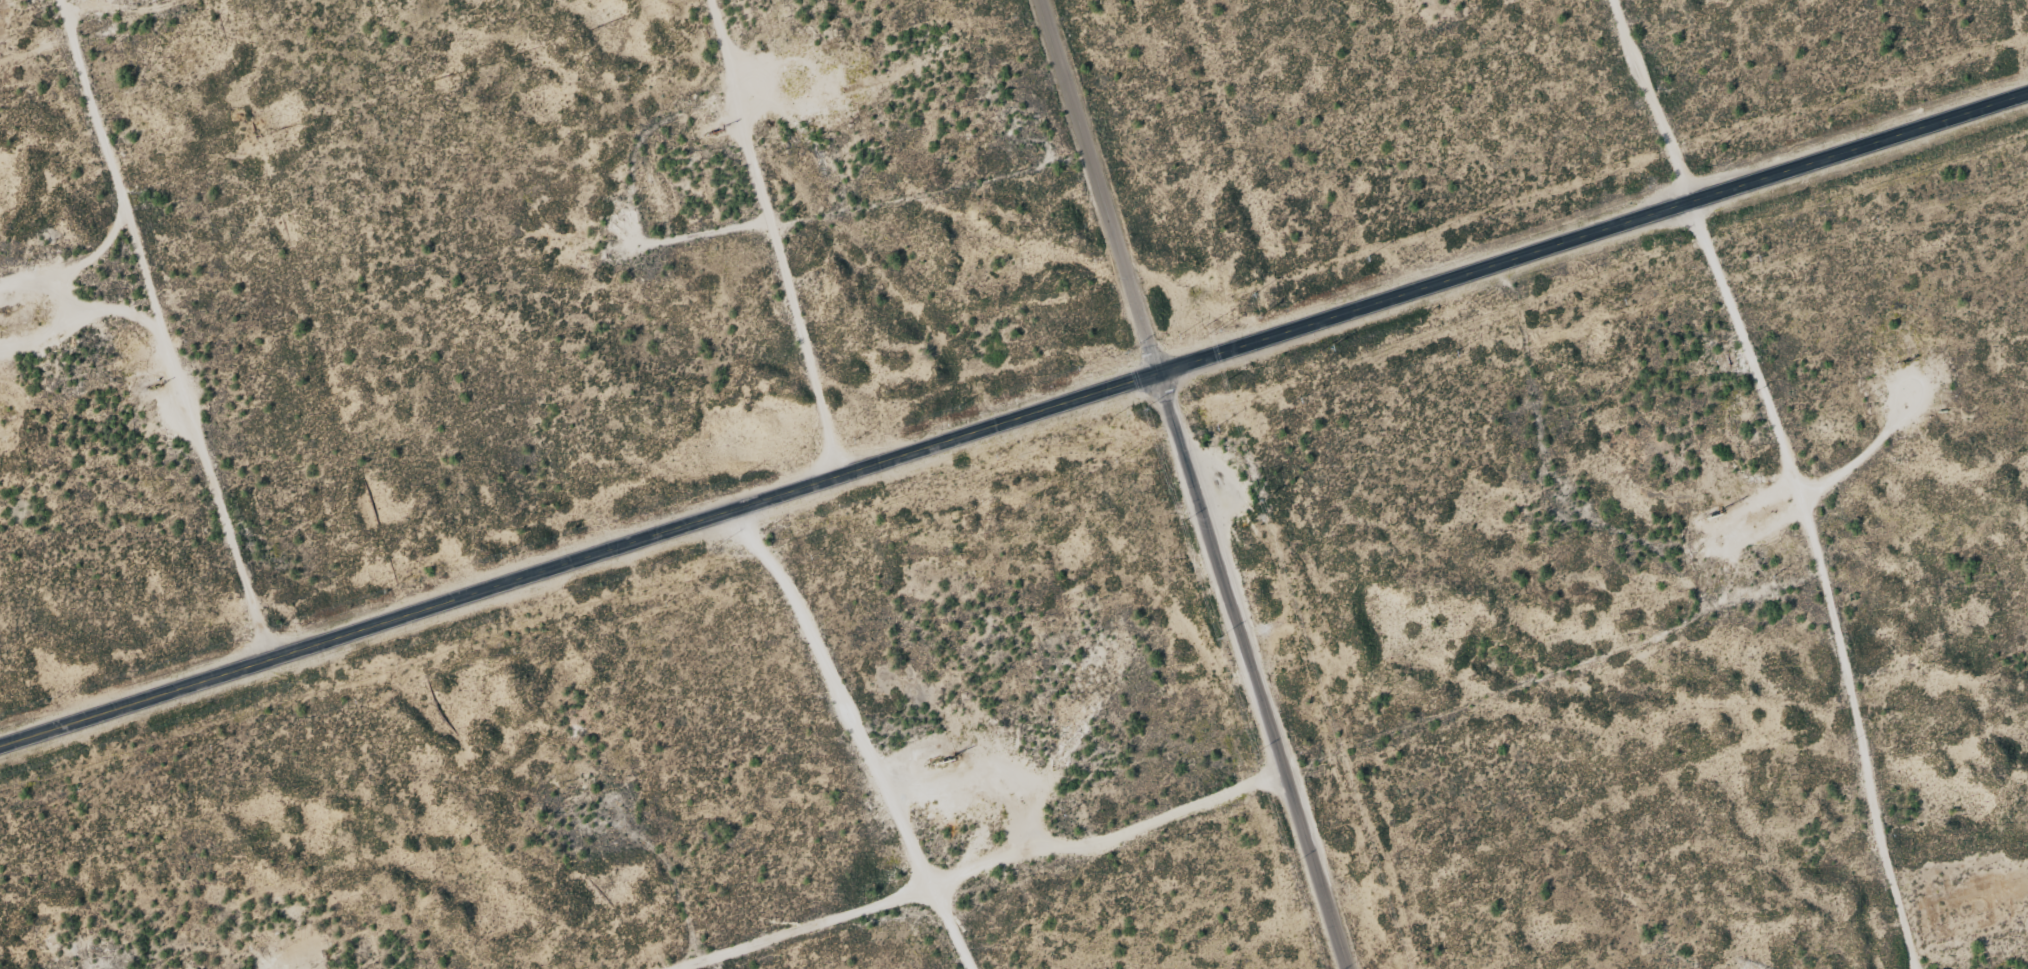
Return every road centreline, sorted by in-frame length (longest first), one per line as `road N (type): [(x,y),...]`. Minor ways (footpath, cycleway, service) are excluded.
road 1 (secondary): [(0,741),(2027,88)]
road 2 (residential): [(1034,0),(1147,374),(1252,662),(1252,697),(1349,968)]
road 3 (track): [(1891,968),(1883,848),(1813,621),(1803,561),(1783,546),(1688,576),(1578,546),(1553,511)]
road 4 (track): [(63,0),(141,274),(191,400),(196,455),(261,616)]
road 5 (track): [(1783,546),(1689,197),(1621,0)]
road 6 (track): [(1292,797),(1813,621)]
road 7 (track): [(948,968),(917,827),(724,506)]
road 8 (track): [(827,430),(807,395),(797,309),(712,47),(712,0)]
road 9 (track): [(738,968),(931,913)]
road 10 (track): [(0,318),(141,274)]

